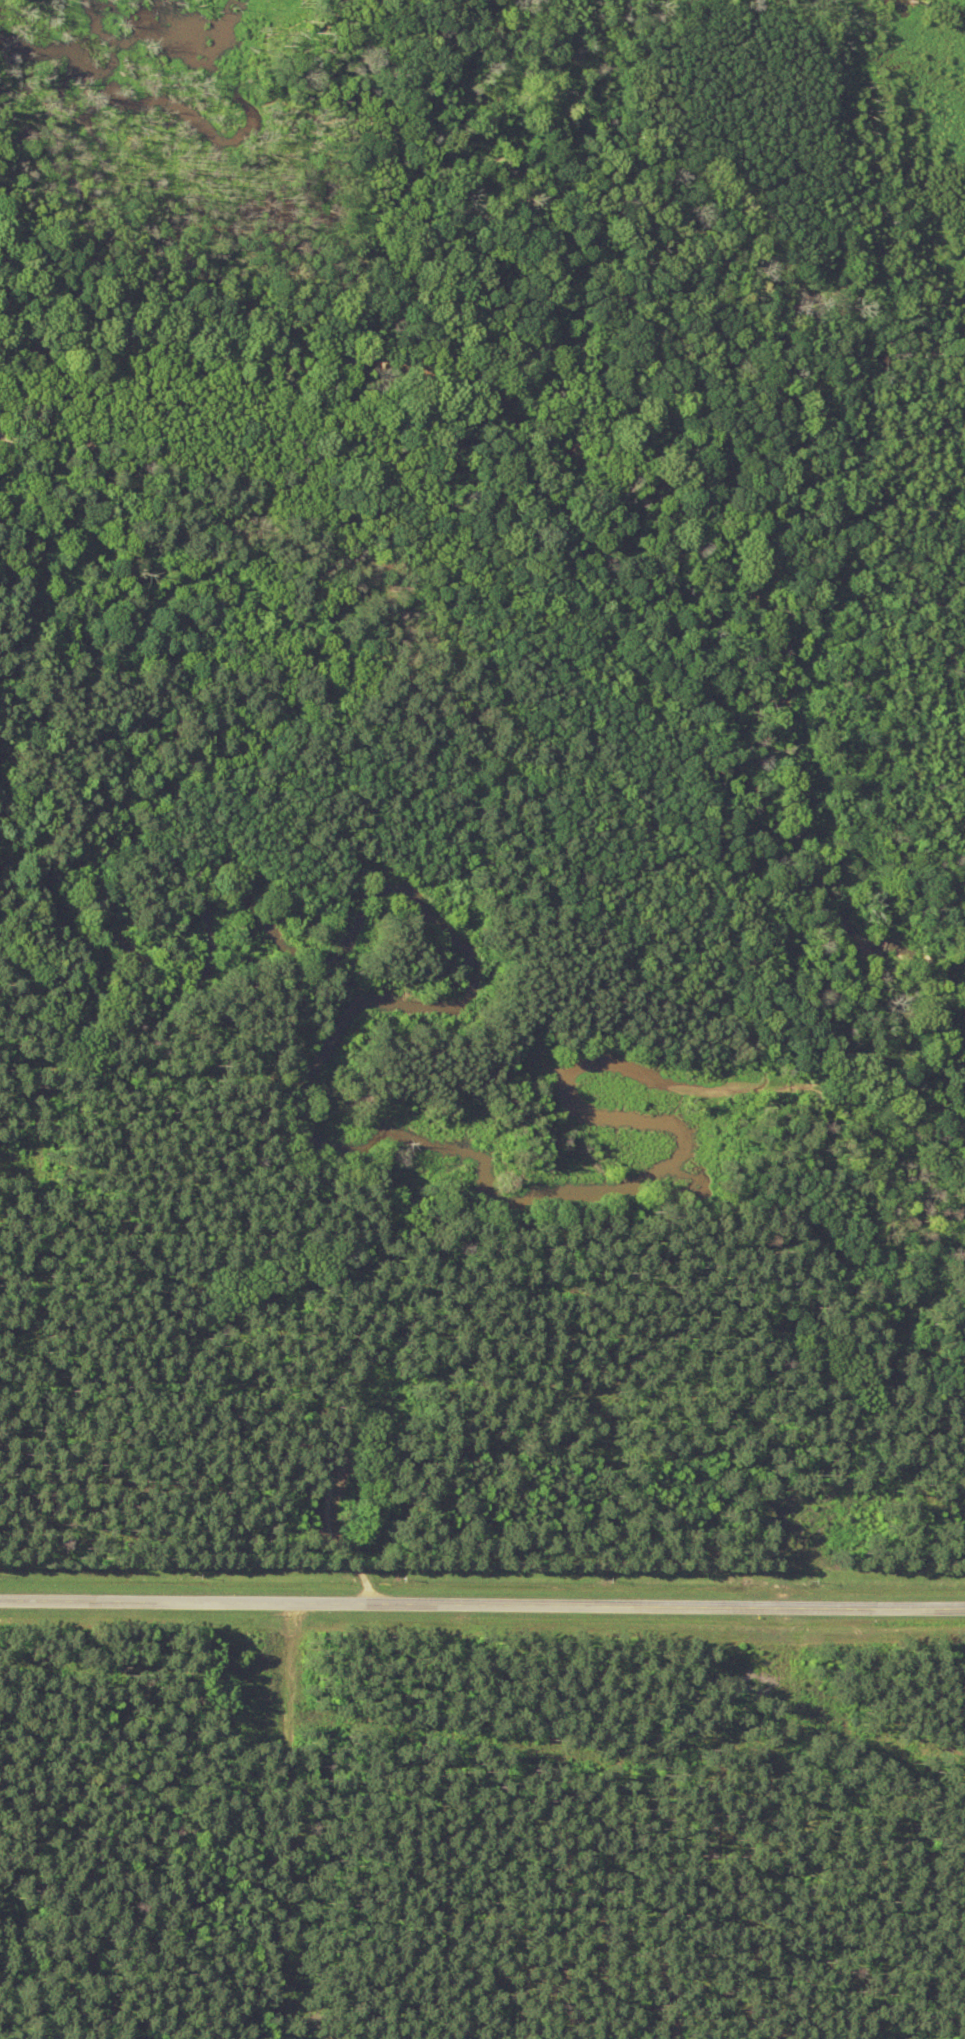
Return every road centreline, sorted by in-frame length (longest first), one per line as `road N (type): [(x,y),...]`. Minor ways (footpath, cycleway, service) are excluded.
road 1 (residential): [(0,1571),(457,1582),(964,1574)]

